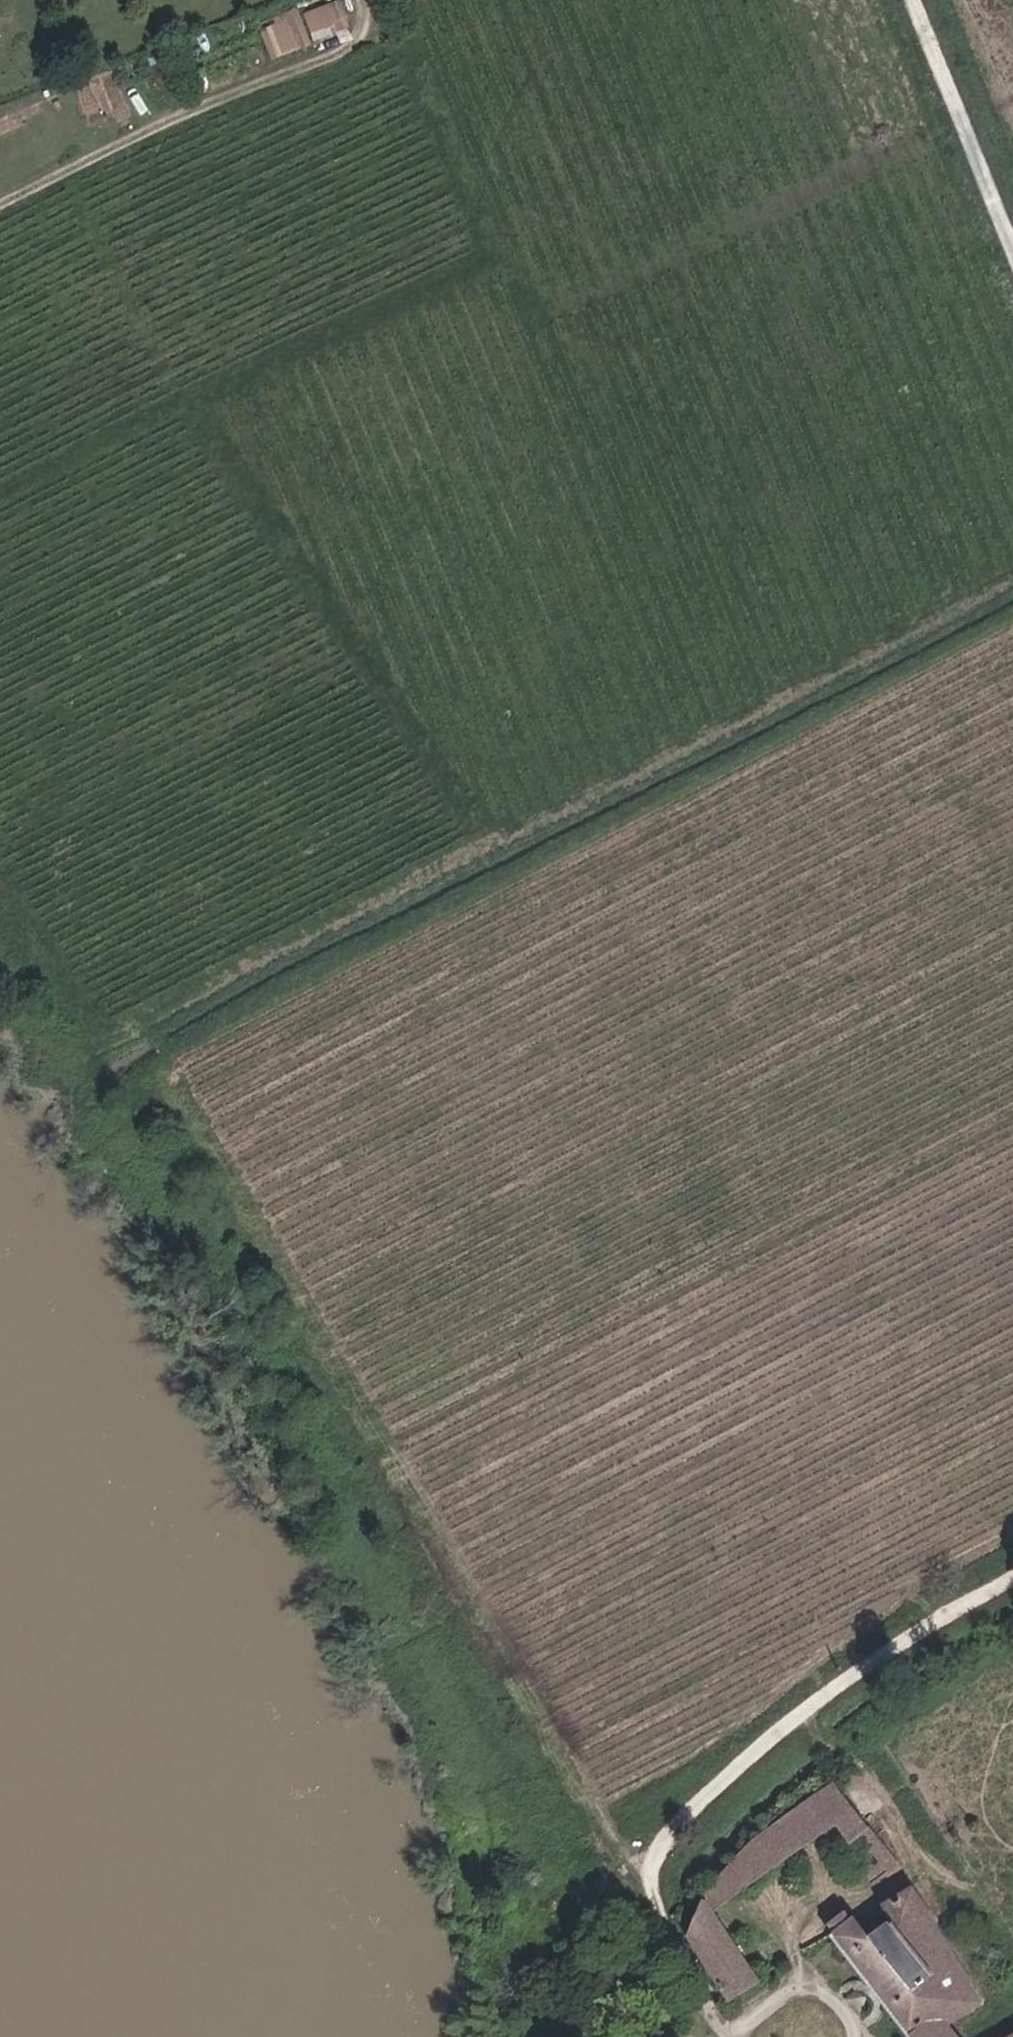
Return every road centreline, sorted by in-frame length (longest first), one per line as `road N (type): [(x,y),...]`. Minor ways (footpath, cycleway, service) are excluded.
road 1 (track): [(1012,1589),(751,1752),(650,1860),(679,1944)]
road 2 (track): [(916,0),(1012,241)]

